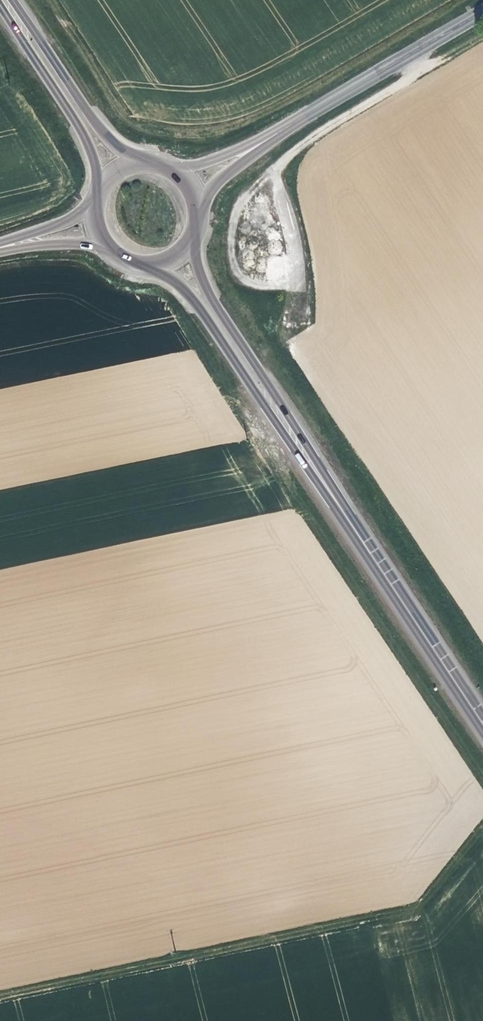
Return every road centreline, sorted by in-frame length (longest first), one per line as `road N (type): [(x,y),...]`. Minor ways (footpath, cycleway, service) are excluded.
road 1 (track): [(482,825),(418,910),(0,998)]
road 2 (track): [(455,0),(233,128),(198,136),(158,131),(130,114),(55,0)]
road 3 (primary): [(337,504),(300,431),(211,295),(197,237)]
road 4 (primary): [(158,266),(187,288),(337,504)]
road 5 (primary): [(482,723),(337,504)]
road 6 (primary): [(0,4),(84,135),(101,185)]
road 7 (primary): [(142,158),(101,128),(12,0)]
road 8 (secondary): [(313,111),(482,11)]
road 9 (secondary): [(313,111),(216,158),(178,167)]
road 10 (secondary): [(202,205),(228,173),(313,111)]

